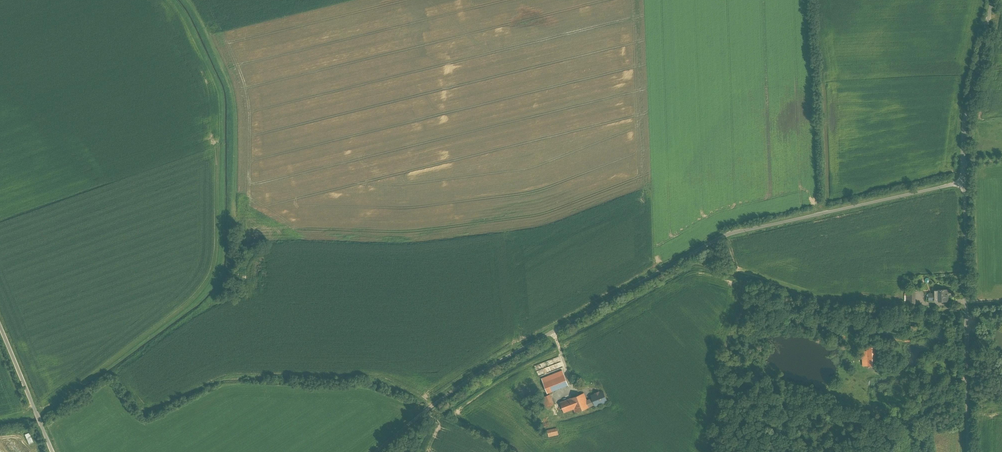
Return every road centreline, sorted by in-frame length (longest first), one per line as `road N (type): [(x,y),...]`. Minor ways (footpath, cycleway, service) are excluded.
road 1 (unclassified): [(967,179),(723,234),(476,376),(378,451)]
road 2 (unclassified): [(968,451),(967,179)]
road 3 (unclassified): [(967,179),(968,119),(995,0)]
road 4 (unclassified): [(53,451),(0,326)]

